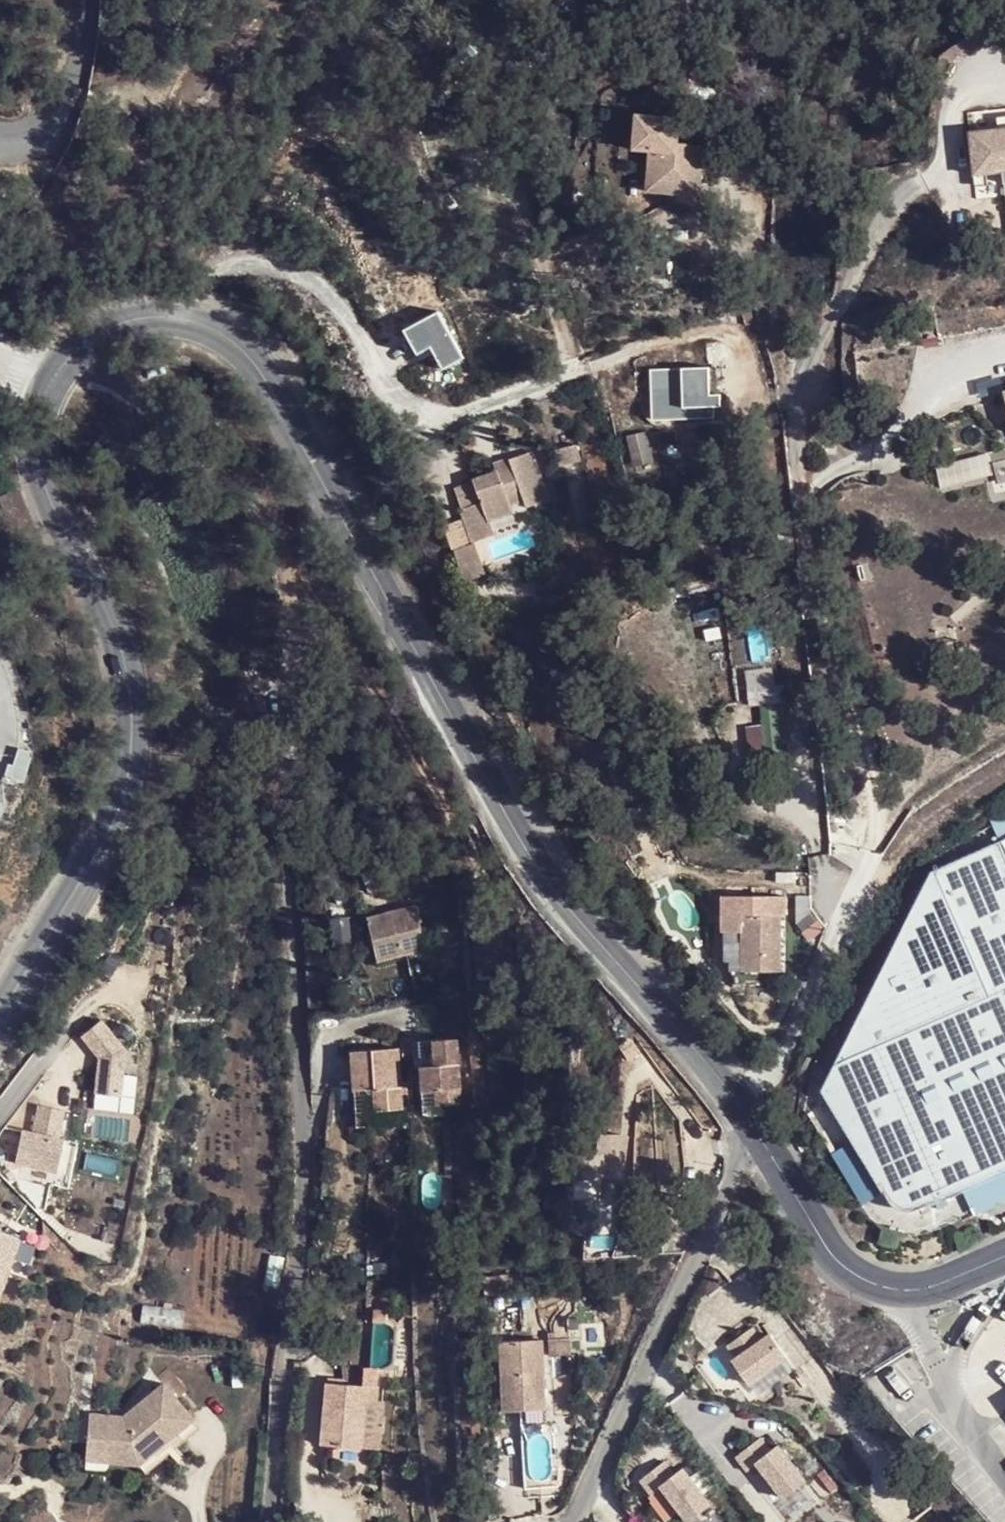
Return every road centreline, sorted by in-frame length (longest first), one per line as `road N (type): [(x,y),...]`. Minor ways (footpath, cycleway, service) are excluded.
road 1 (residential): [(265,1521),(302,1208),(296,978),(282,869),(291,748),(286,568),(266,514),(209,450),(82,345)]
road 2 (unclassified): [(180,321),(226,339),(264,380),(501,813),(541,873),(753,1124)]
road 3 (unclassified): [(0,1005),(90,864),(122,798),(134,713),(118,626),(48,497),(38,413),(55,378)]
road 4 (residential): [(753,1124),(871,852),(878,814),(871,748),(831,645),(800,485)]
road 5 (residential): [(573,371),(505,404),(431,416),(404,403),(387,383),(345,311),(267,260),(232,255),(210,264),(195,276),(180,321)]
road 6 (residential): [(571,1521),(753,1124)]
road 7 (unclassified): [(753,1124),(831,1252),(860,1277),(920,1287),(1004,1254)]
road 8 (residential): [(82,0),(60,122),(25,142),(0,138)]
road 9 (track): [(857,885),(1004,777)]

